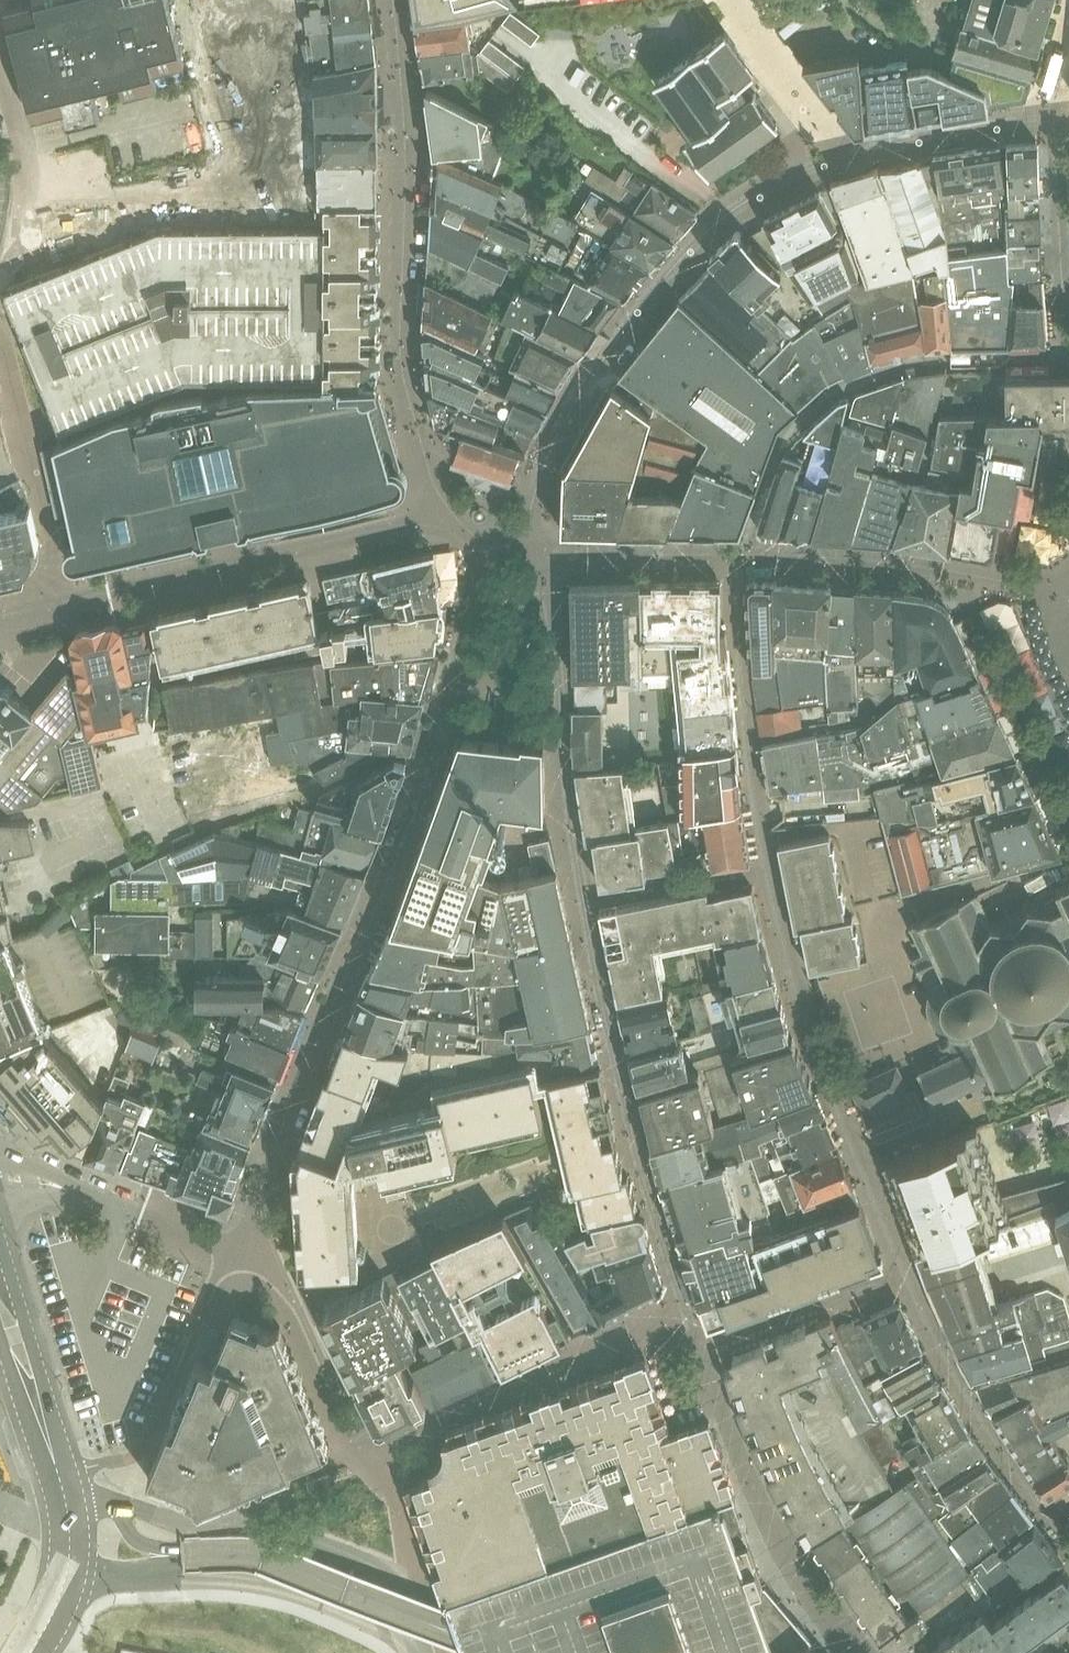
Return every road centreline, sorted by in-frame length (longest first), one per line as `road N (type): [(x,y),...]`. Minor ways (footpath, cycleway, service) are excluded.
road 1 (unclassified): [(424,1652),(406,1595),(369,1560),(267,1526),(180,1523),(115,1500),(67,1507)]
road 2 (unclassified): [(66,1579),(281,1591),(357,1619),(407,1652)]
road 3 (residential): [(67,1507),(0,1282)]
road 4 (unclassified): [(142,1213),(64,1183),(0,1186)]

